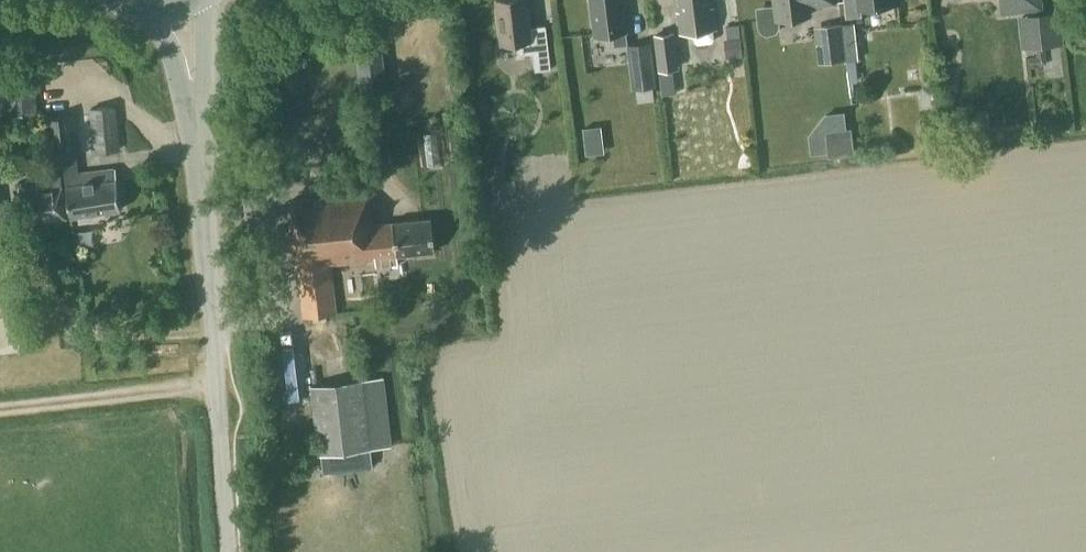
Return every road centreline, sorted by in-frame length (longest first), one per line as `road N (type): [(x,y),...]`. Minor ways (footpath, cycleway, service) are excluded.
road 1 (tertiary): [(228,551),(198,124)]
road 2 (track): [(217,386),(0,410)]
road 3 (tertiary): [(198,124),(202,0)]

